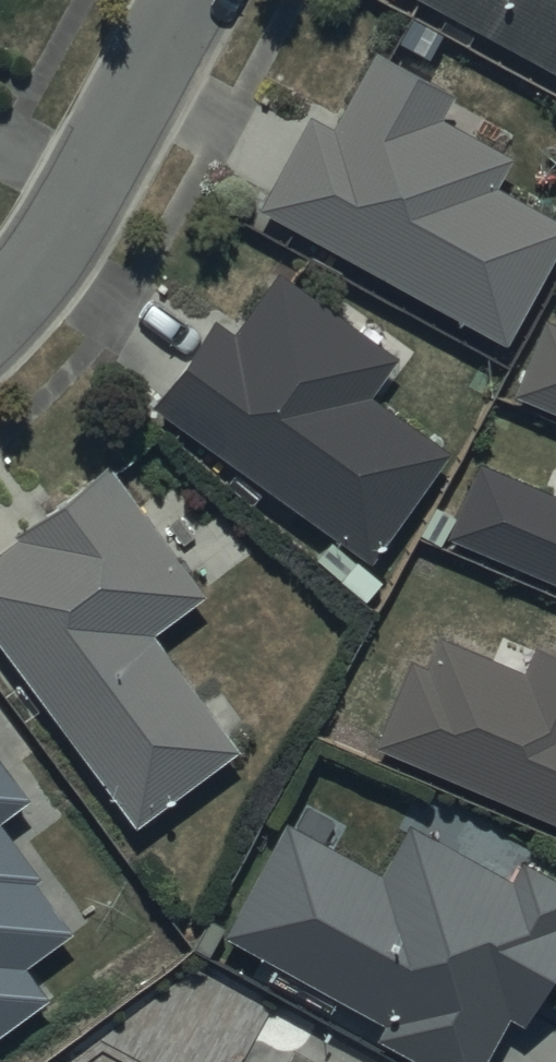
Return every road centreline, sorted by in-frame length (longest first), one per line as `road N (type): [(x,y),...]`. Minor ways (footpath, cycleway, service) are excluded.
road 1 (residential): [(191,0),(50,258),(0,313)]

